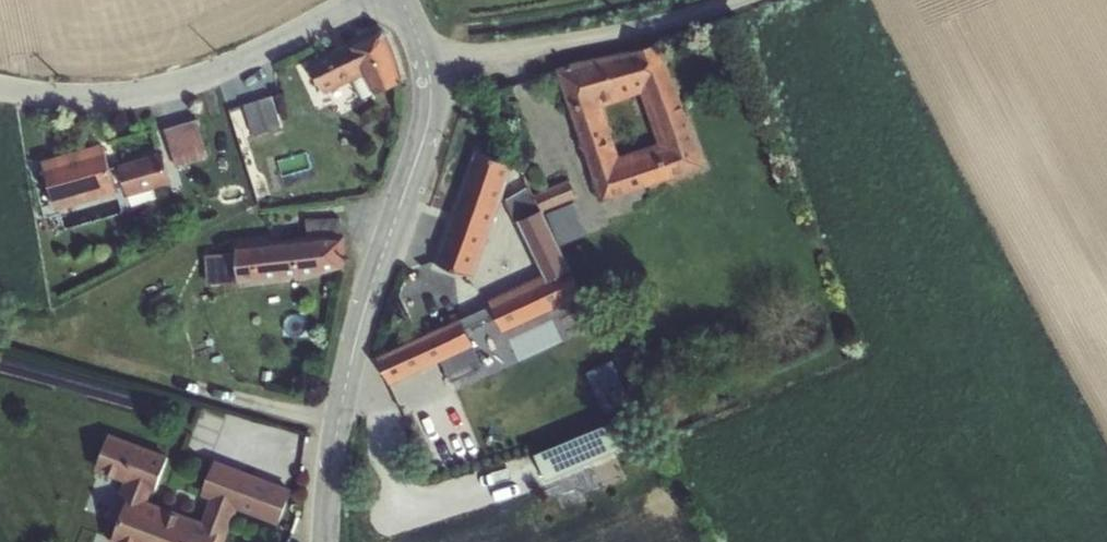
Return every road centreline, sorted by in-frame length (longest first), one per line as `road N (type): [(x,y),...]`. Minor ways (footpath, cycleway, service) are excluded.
road 1 (tertiary): [(319,541),(338,404),(371,278),(423,129),(421,58)]
road 2 (unclassified): [(348,0),(277,49),(178,84),(84,96),(0,81)]
road 3 (unclassified): [(421,58),(485,58),(744,0)]

